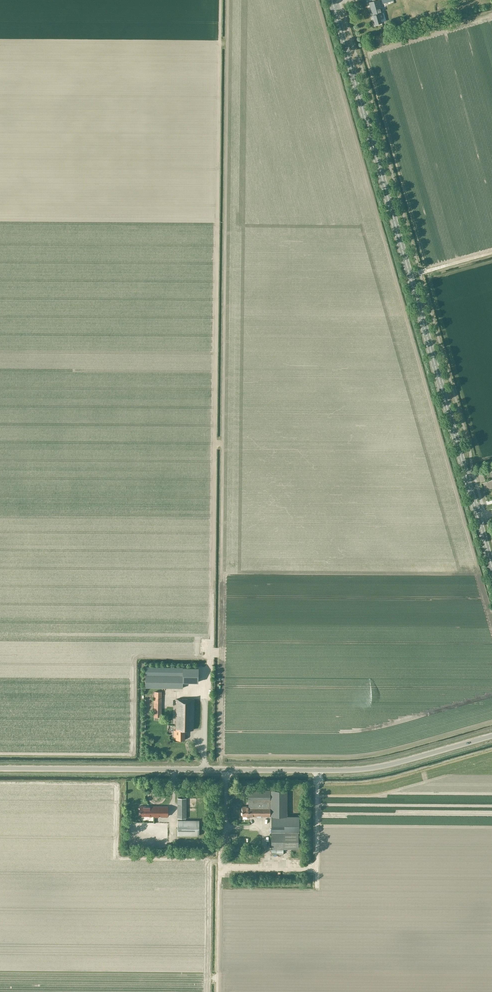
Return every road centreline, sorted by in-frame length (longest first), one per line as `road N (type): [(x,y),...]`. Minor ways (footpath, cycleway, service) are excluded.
road 1 (secondary): [(491,568),(332,0)]
road 2 (unclassified): [(491,736),(355,769),(0,768)]

